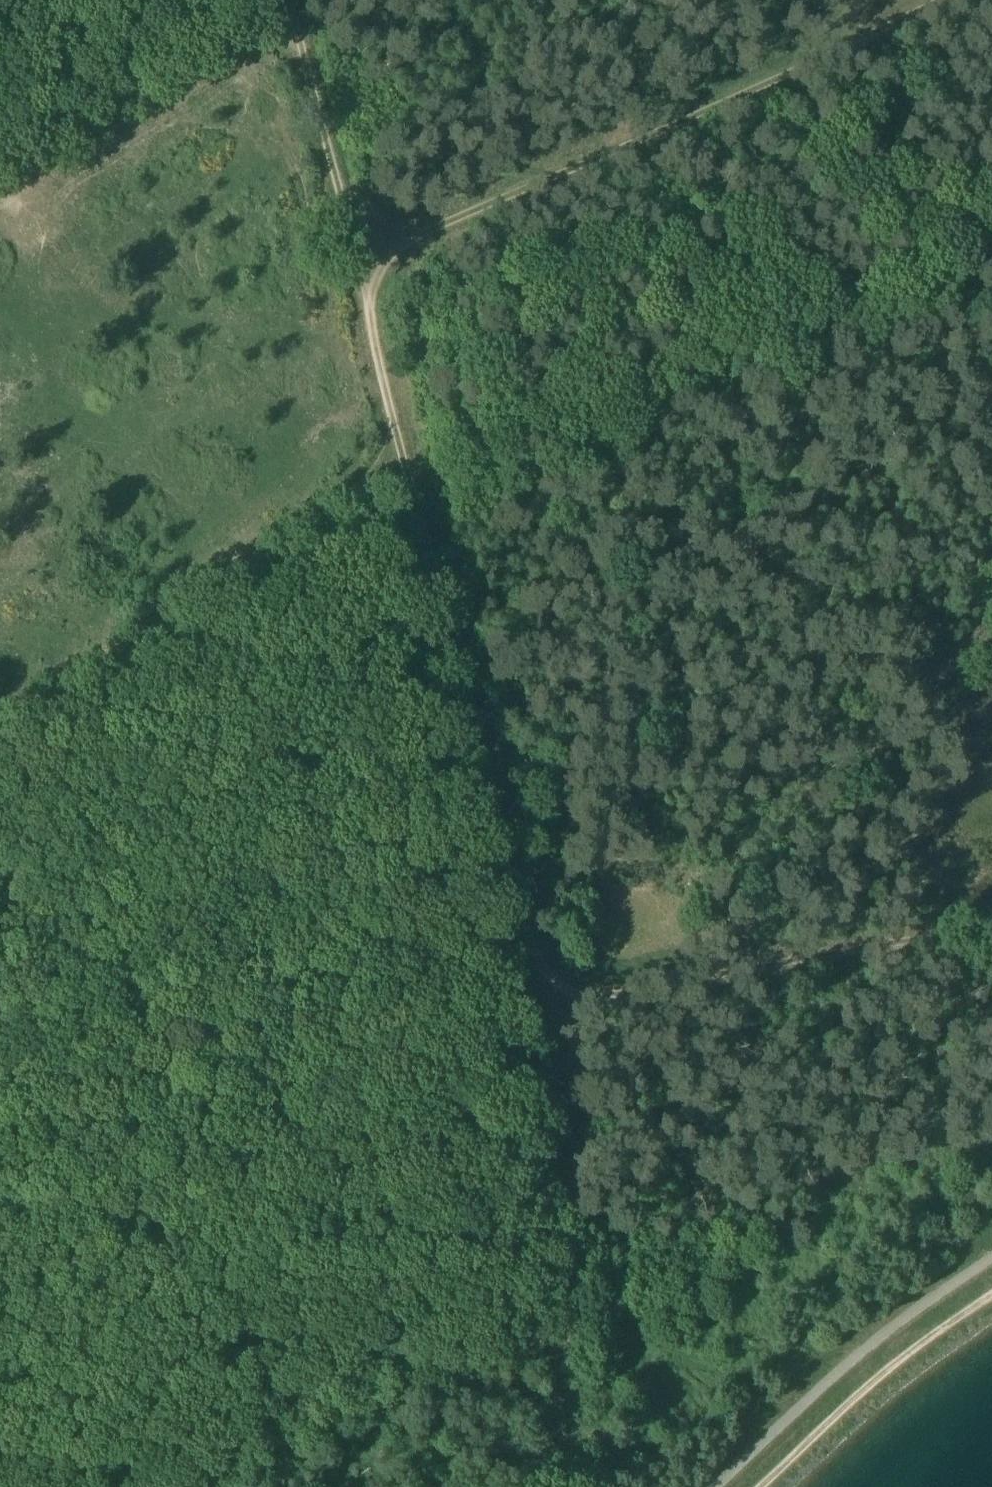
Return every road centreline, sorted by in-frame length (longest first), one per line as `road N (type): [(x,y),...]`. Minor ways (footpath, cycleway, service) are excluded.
road 1 (track): [(350,275),(814,79),(940,0)]
road 2 (track): [(557,1021),(991,959)]
road 3 (track): [(991,1300),(889,1374),(758,1486)]

